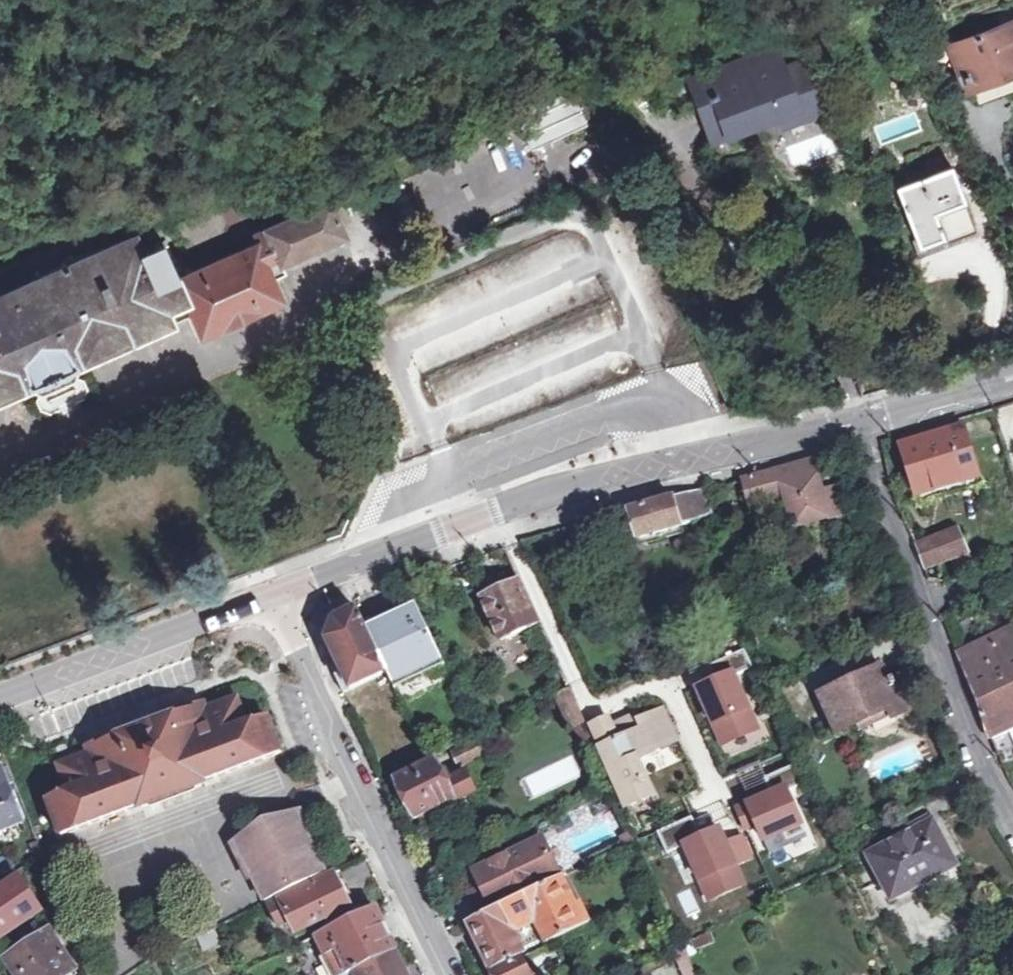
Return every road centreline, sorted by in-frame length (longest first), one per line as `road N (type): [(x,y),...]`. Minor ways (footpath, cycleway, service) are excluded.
road 1 (tertiary): [(273,593),(580,482),(862,417)]
road 2 (residential): [(862,417),(874,478),(967,742),(1012,831)]
road 3 (residential): [(445,974),(357,795),(273,593)]
road 4 (tertiary): [(0,696),(273,593)]
road 5 (tertiary): [(1012,364),(885,400),(862,417)]
road 6 (tertiary): [(862,417),(886,420),(1012,382)]

